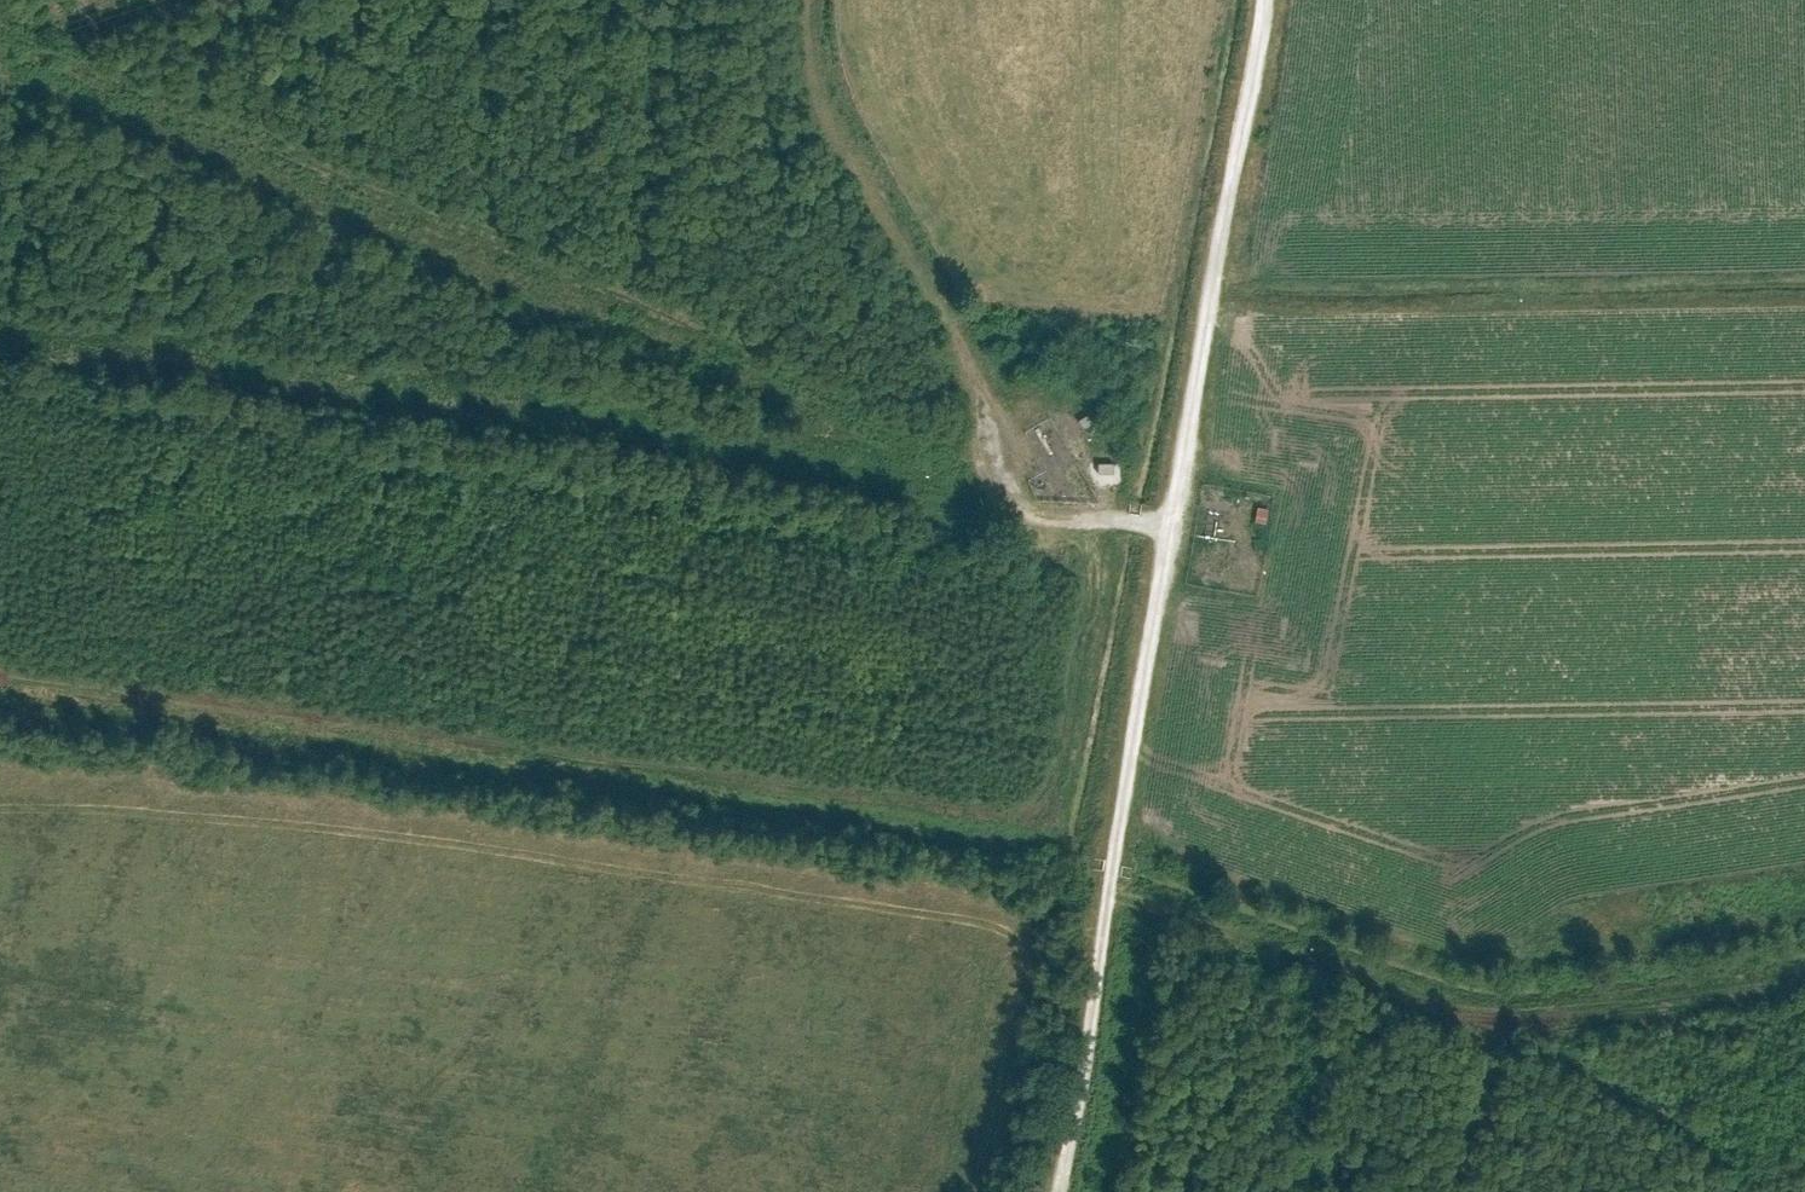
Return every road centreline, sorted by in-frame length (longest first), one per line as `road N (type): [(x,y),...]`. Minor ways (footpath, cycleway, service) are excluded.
road 1 (track): [(1267,0),(1201,331),(1181,518),(1059,1191)]
road 2 (track): [(1112,907),(1461,1004),(1525,1012),(1804,972)]
road 3 (track): [(1178,534),(1050,520),(1008,456)]

